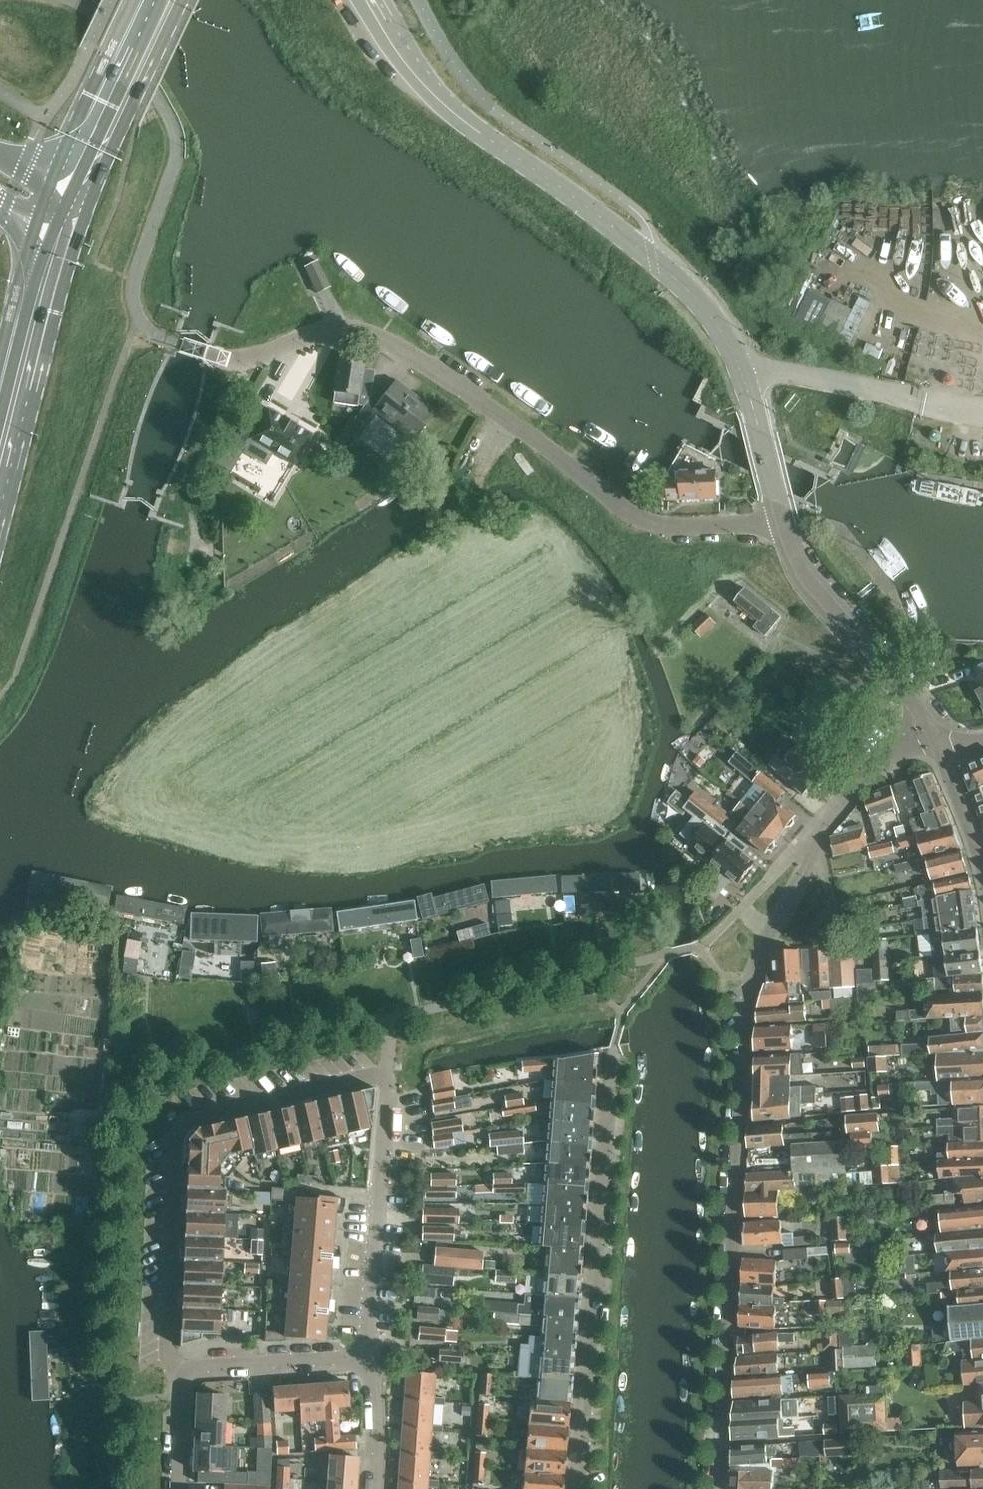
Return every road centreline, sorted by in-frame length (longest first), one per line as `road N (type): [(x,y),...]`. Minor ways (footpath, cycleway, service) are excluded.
road 1 (residential): [(931,732),(882,767),(816,840),(751,979),(718,1488)]
road 2 (residential): [(370,1357),(387,1074),(197,1117),(177,1140),(168,1346),(184,1371)]
road 3 (residential): [(203,353),(238,359),(331,331),(374,335),(640,517),(785,525)]
road 4 (tertiary): [(745,370),(714,313),(662,262),(435,95),(367,0)]
road 5 (residential): [(575,1488),(613,1057)]
road 6 (tertiary): [(931,732),(806,575),(785,525)]
road 7 (unclassified): [(982,415),(745,370)]
road 8 (primary): [(59,232),(0,449)]
road 9 (primary): [(166,0),(78,182)]
road 10 (residential): [(370,1357),(184,1371)]
road 11 (tertiary): [(785,525),(745,370)]
road 12 (residential): [(377,1488),(370,1357)]

